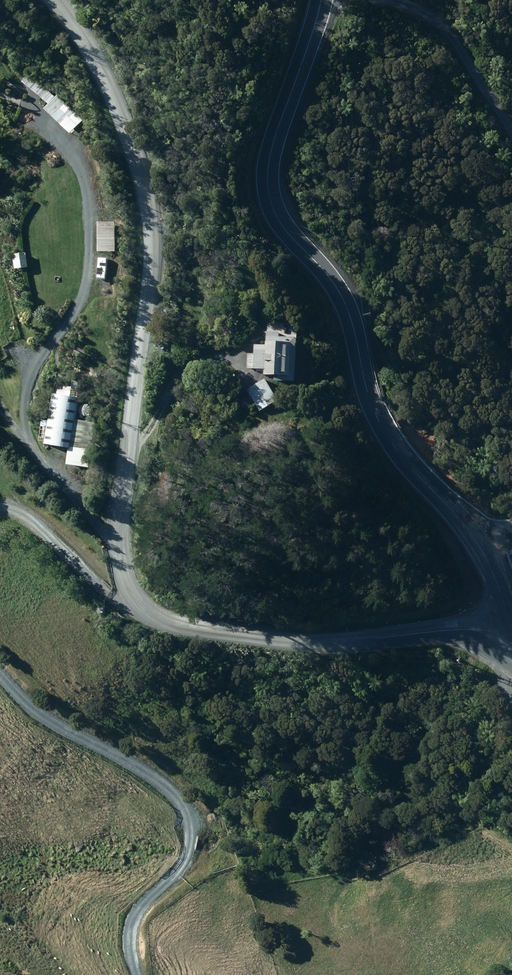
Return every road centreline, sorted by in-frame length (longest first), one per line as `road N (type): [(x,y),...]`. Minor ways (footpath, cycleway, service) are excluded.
road 1 (unclassified): [(511,628),(303,642),(184,627),(140,602),(119,559),(118,536),(149,303),(151,222),(117,93),(58,0)]
road 2 (tertiary): [(321,0),(269,156),(272,209),(335,288),(376,416),(474,539),(511,628)]

